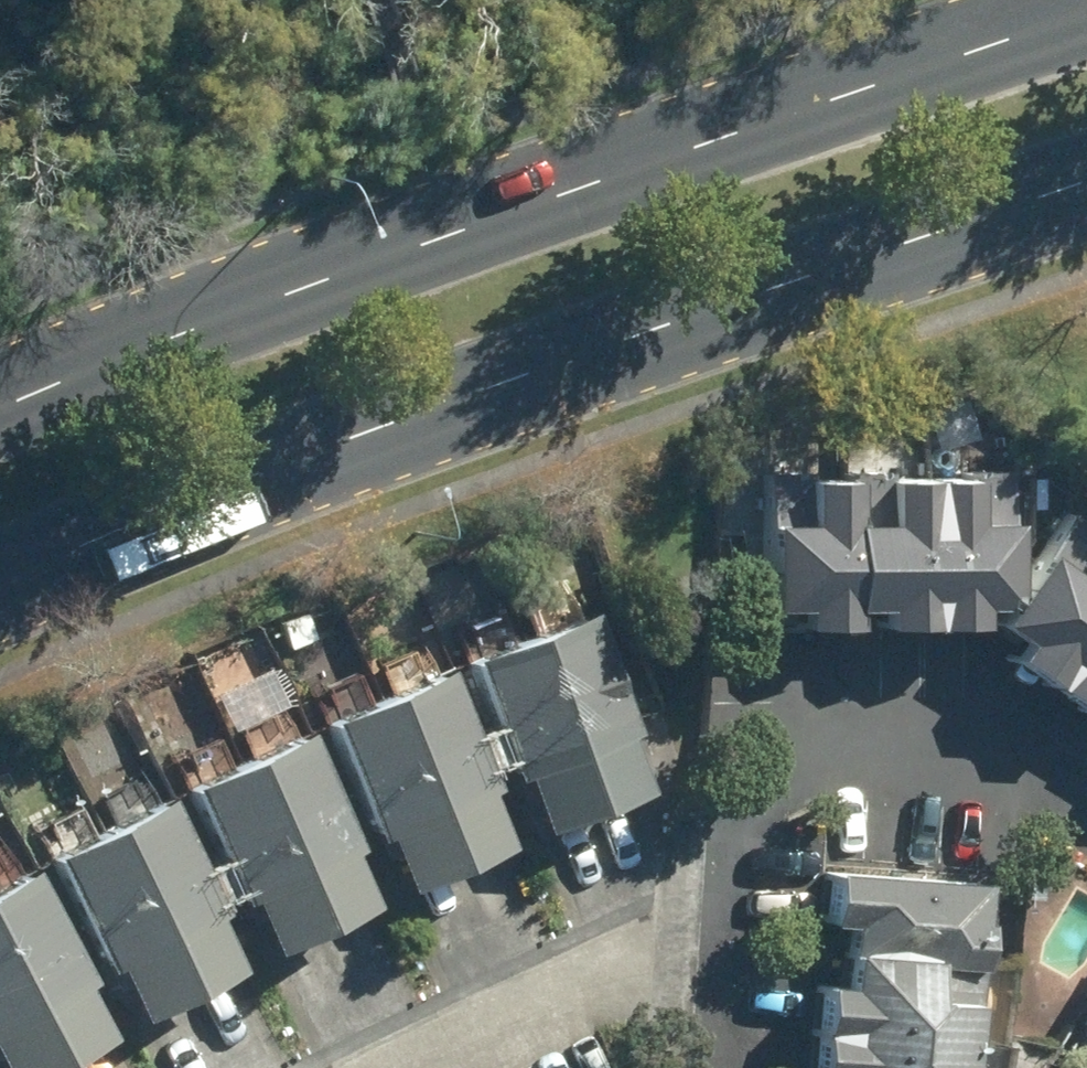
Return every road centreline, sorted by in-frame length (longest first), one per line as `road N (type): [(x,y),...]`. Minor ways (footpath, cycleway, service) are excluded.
road 1 (primary): [(0,407),(366,257),(1086,7)]
road 2 (primary): [(1086,182),(512,384),(0,580)]
road 3 (residential): [(675,943),(423,1067)]

